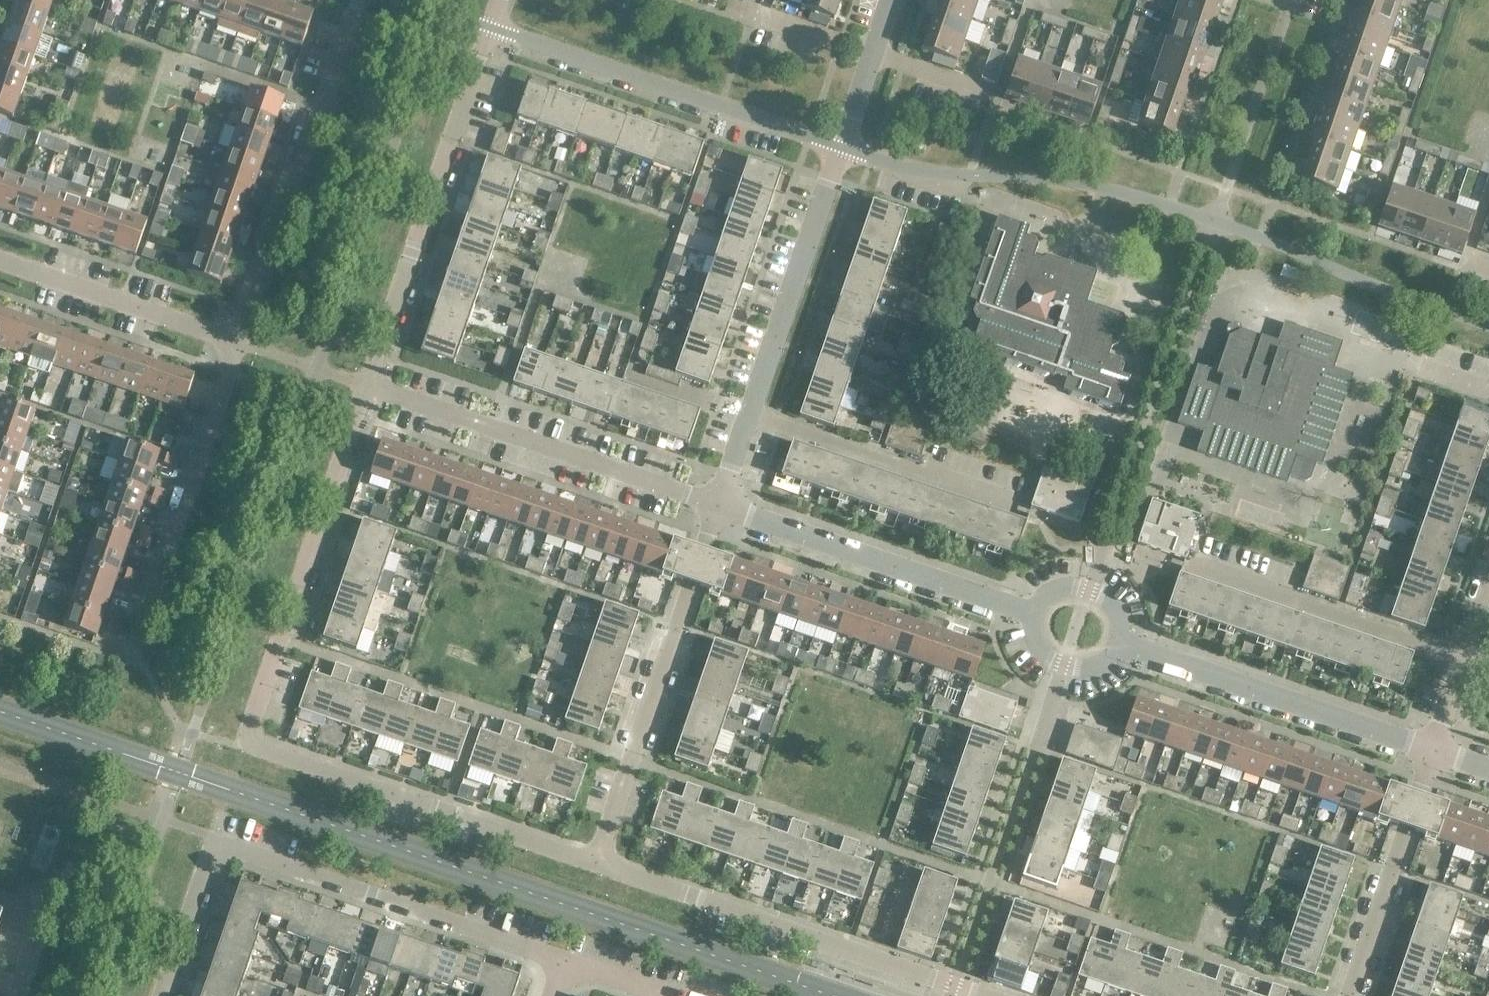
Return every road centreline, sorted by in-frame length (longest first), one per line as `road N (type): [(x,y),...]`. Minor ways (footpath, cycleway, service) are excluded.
road 1 (residential): [(596,857),(248,743),(366,384)]
road 2 (residential): [(170,995),(216,843),(560,963)]
road 3 (residential): [(1003,995),(596,857)]
road 4 (residential): [(493,27),(366,384)]
road 5 (residential): [(723,503),(842,144)]
road 6 (residential): [(723,503),(366,384)]
road 7 (residential): [(596,857),(723,503)]
road 8 (residential): [(842,144),(493,27)]
road 9 (residential): [(239,341),(356,0)]
road 10 (residential): [(131,662),(239,341)]
road 11 (residential): [(1436,752),(1121,644)]
road 12 (residential): [(1030,610),(723,503)]
road 13 (residential): [(1436,752),(1351,995)]
road 14 (residential): [(0,259),(239,341)]
road 15 (residential): [(1436,752),(1488,583)]
road 16 (residential): [(842,144),(890,0)]
road 17 (residential): [(1121,644),(1118,610),(1090,585),(1056,587),(1030,610)]
road 18 (residential): [(1030,610),(1038,647),(1061,664),(1096,665),(1121,644)]

